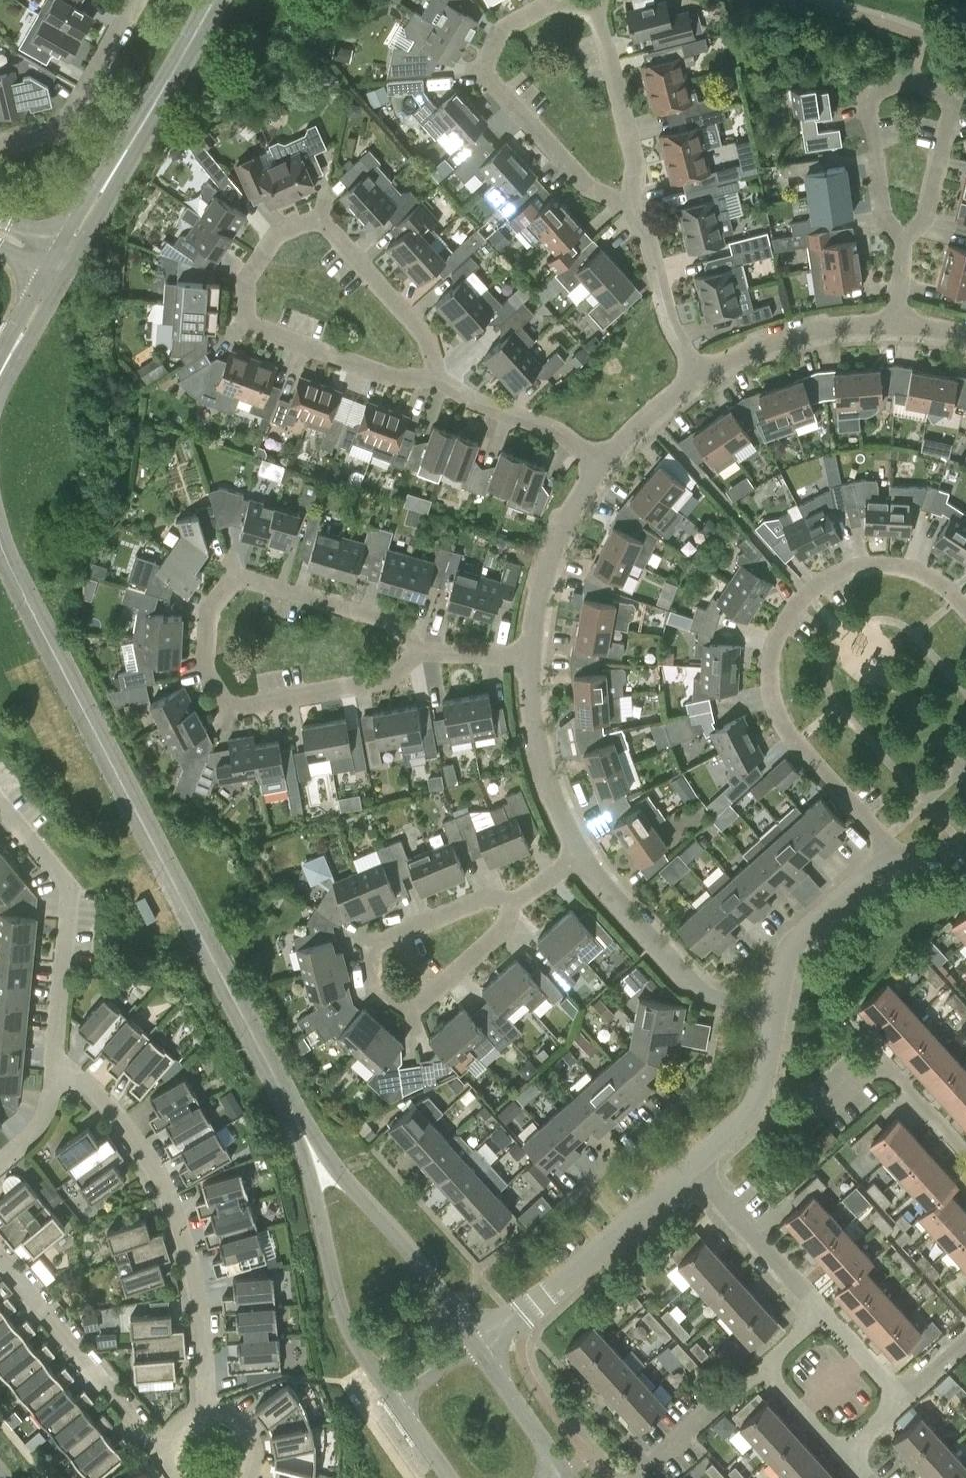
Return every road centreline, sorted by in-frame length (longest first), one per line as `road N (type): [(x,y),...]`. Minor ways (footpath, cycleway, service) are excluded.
road 1 (tertiary): [(296,1115),(0,550)]
road 2 (residential): [(421,651),(386,619),(235,577),(208,612),(207,671),(232,710),(392,680)]
road 3 (residential): [(438,379),(427,345),(321,219),(274,236),(246,280),(247,328),(396,381)]
road 4 (residential): [(880,861),(883,841),(779,718),(771,689),(780,625),(835,575),(882,566),(931,576),(965,609)]
road 5 (residential): [(45,1056),(92,1086),(120,1117),(173,1201),(190,1241),(204,1423)]
road 6 (residential): [(900,245),(922,224),(950,104),(910,81),(865,102),(880,217)]
road 7 (residential): [(480,72),(503,29),(552,6),(596,16),(634,166),(634,209)]
road 8 (tertiary): [(296,1115),(336,1301),(350,1340),(390,1400)]
road 9 (tertiary): [(70,248),(214,0)]
road 10 (tertiary): [(470,1340),(296,1115)]
road 11 (residential): [(470,1340),(521,1317),(691,1166)]
road 12 (residential): [(45,1056),(62,900),(53,869),(0,811)]
road 13 (residential): [(773,1012),(697,992),(577,858)]
road 14 (residential): [(171,1459),(0,1266)]
road 15 (residential): [(634,209),(589,192),(480,72)]
road 16 (residential): [(577,858),(549,792),(525,656)]
road 17 (residential): [(0,146),(58,130),(130,0)]
road 18 (residential): [(696,375),(765,343),(896,324)]
road 19 (residential): [(525,656),(545,572),(597,466)]
road 20 (residential): [(376,990),(372,946),(482,897),(514,901)]
road 21 (residential): [(821,1313),(691,1166)]
road 22 (residential): [(514,901),(509,927),(416,1009),(376,990)]
road 23 (residential): [(965,1154),(881,1065),(829,1113)]
road 24 (residential): [(773,1012),(787,949),(880,861)]
road 25 (residential): [(597,466),(561,431),(473,403),(438,379)]
road 26 (residential): [(691,1166),(756,1105),(773,1012)]
road 27 (residential): [(696,375),(667,323),(634,209)]
road 28 (tertiary): [(566,1475),(470,1340)]
road 29 (residential): [(646,1462),(762,1367)]
road 30 (residential): [(597,466),(696,375)]
road 31 (residential): [(843,1457),(762,1367)]

